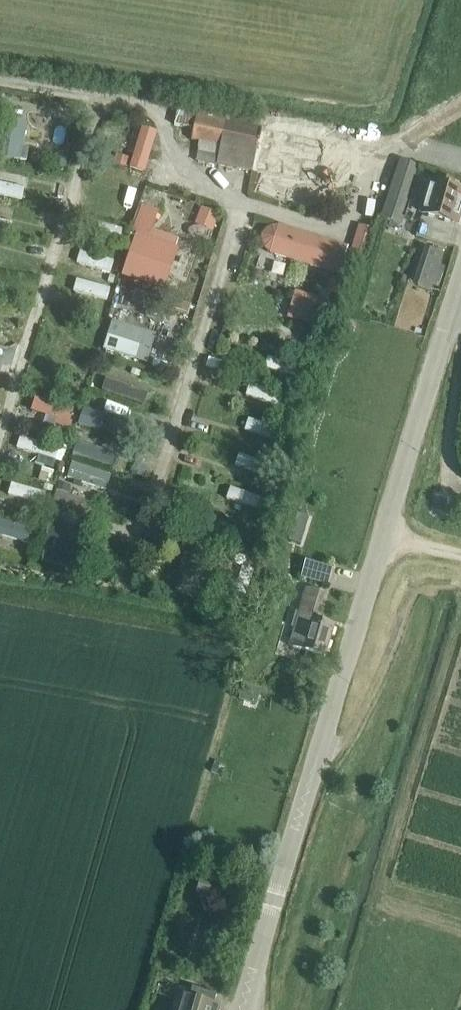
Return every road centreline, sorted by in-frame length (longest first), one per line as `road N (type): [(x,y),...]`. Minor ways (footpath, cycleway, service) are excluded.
road 1 (unclassified): [(242,1009),(460,280)]

